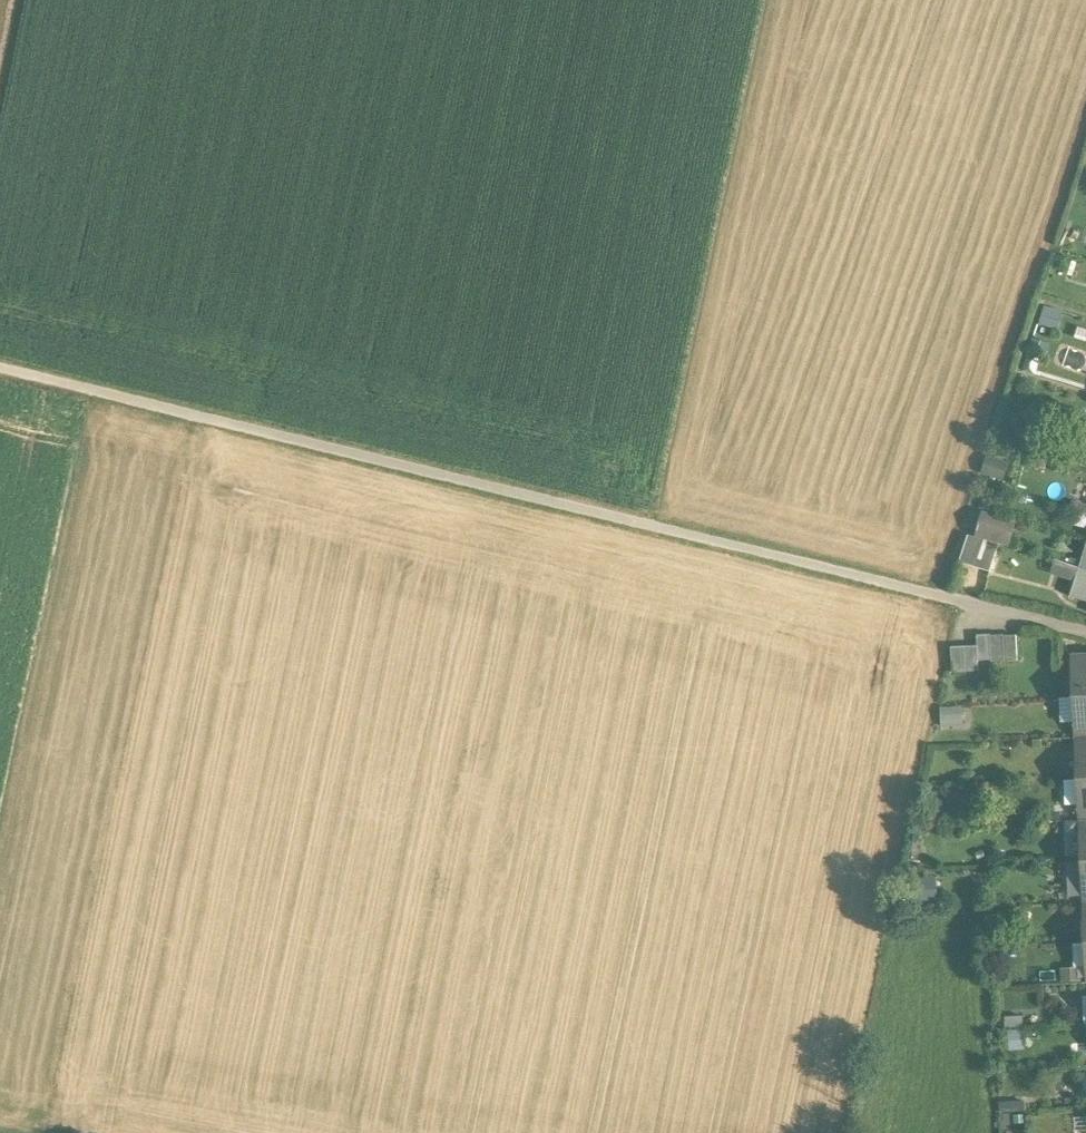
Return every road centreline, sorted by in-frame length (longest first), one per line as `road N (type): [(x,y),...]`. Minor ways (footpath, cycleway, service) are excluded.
road 1 (track): [(955,601),(0,371)]
road 2 (residential): [(1085,632),(955,601)]

